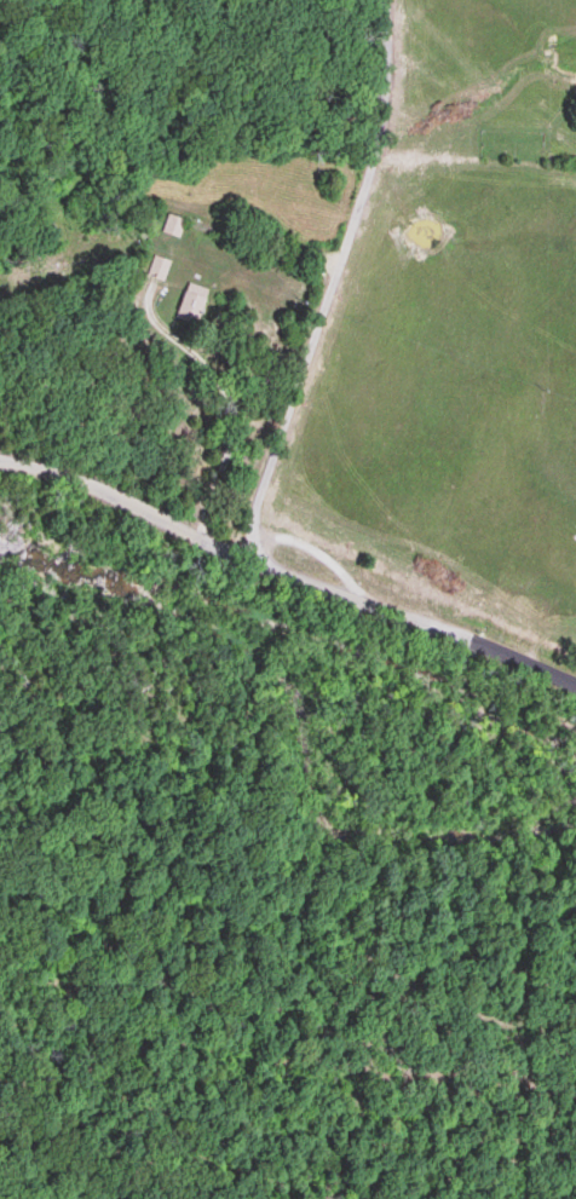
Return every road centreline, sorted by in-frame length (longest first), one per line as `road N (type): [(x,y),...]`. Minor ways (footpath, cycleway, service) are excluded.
road 1 (residential): [(247,557),(283,334),(328,177),(338,0)]
road 2 (tertiary): [(575,688),(247,557)]
road 3 (residential): [(0,508),(50,509),(247,557)]

